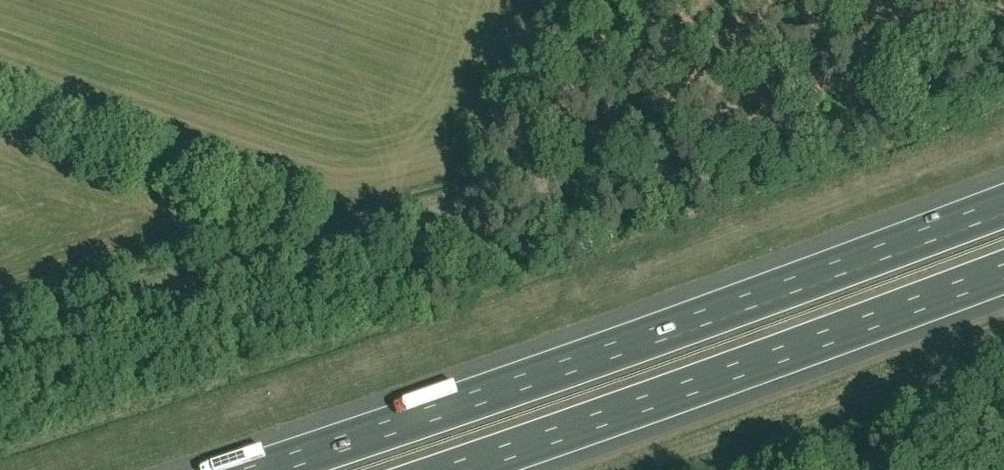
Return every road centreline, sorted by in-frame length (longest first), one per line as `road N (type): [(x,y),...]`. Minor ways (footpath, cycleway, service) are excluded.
road 1 (motorway): [(1003,206),(460,404),(256,469)]
road 2 (unclassified): [(0,352),(171,284),(483,198),(578,157),(607,127),(664,0)]
road 3 (motorway): [(454,469),(1003,271)]

